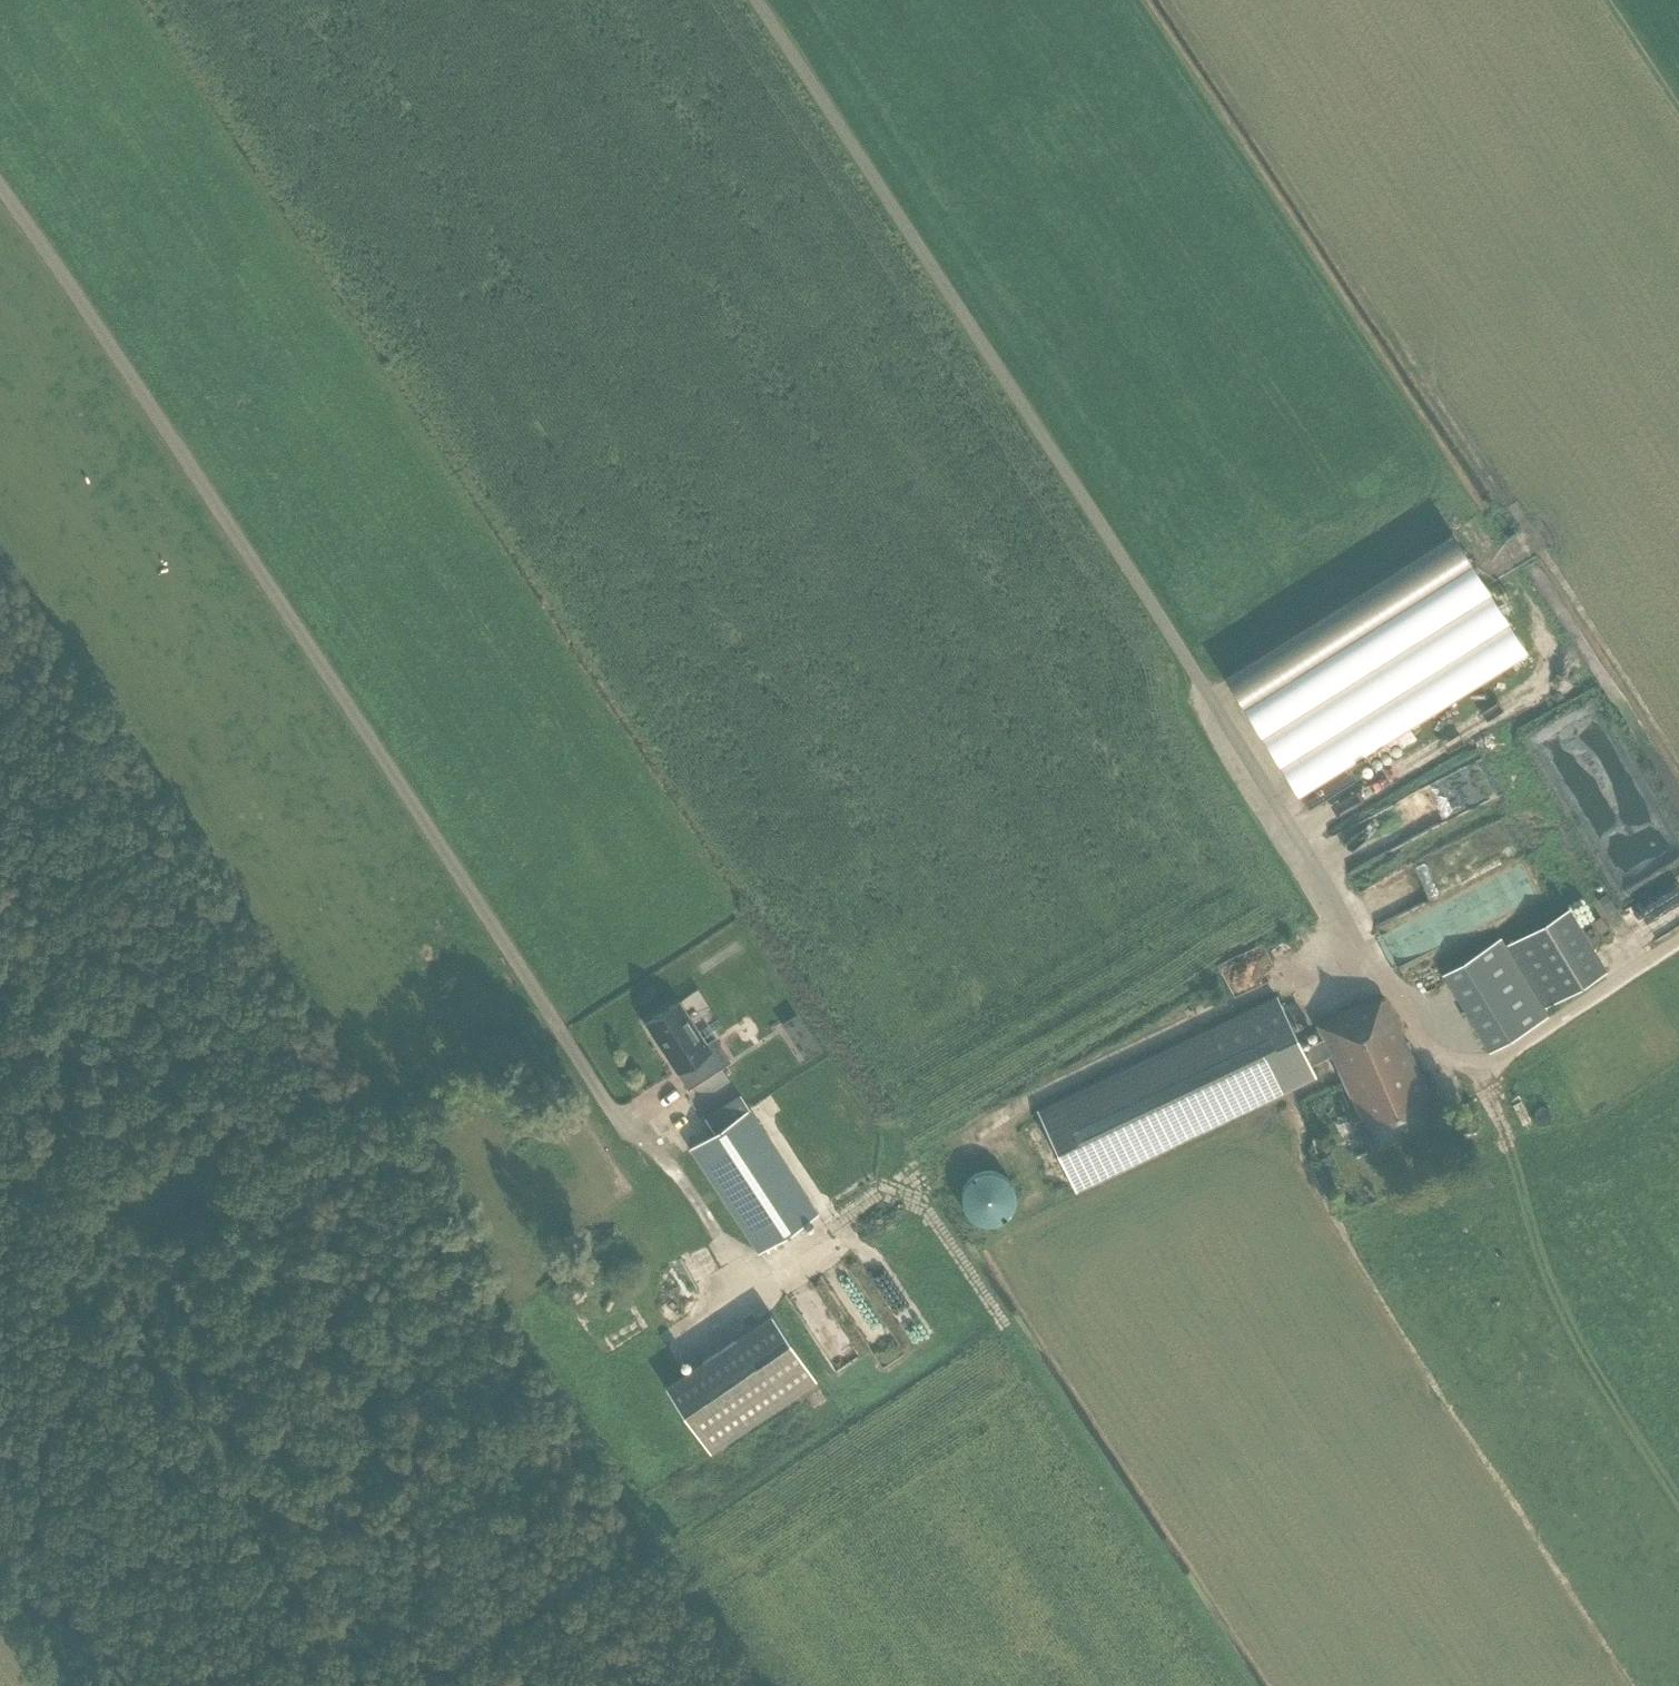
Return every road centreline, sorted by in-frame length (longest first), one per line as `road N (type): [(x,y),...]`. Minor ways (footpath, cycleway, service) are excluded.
road 1 (track): [(638,1142),(0,180)]
road 2 (track): [(1678,940),(1490,1065),(1424,1061)]

